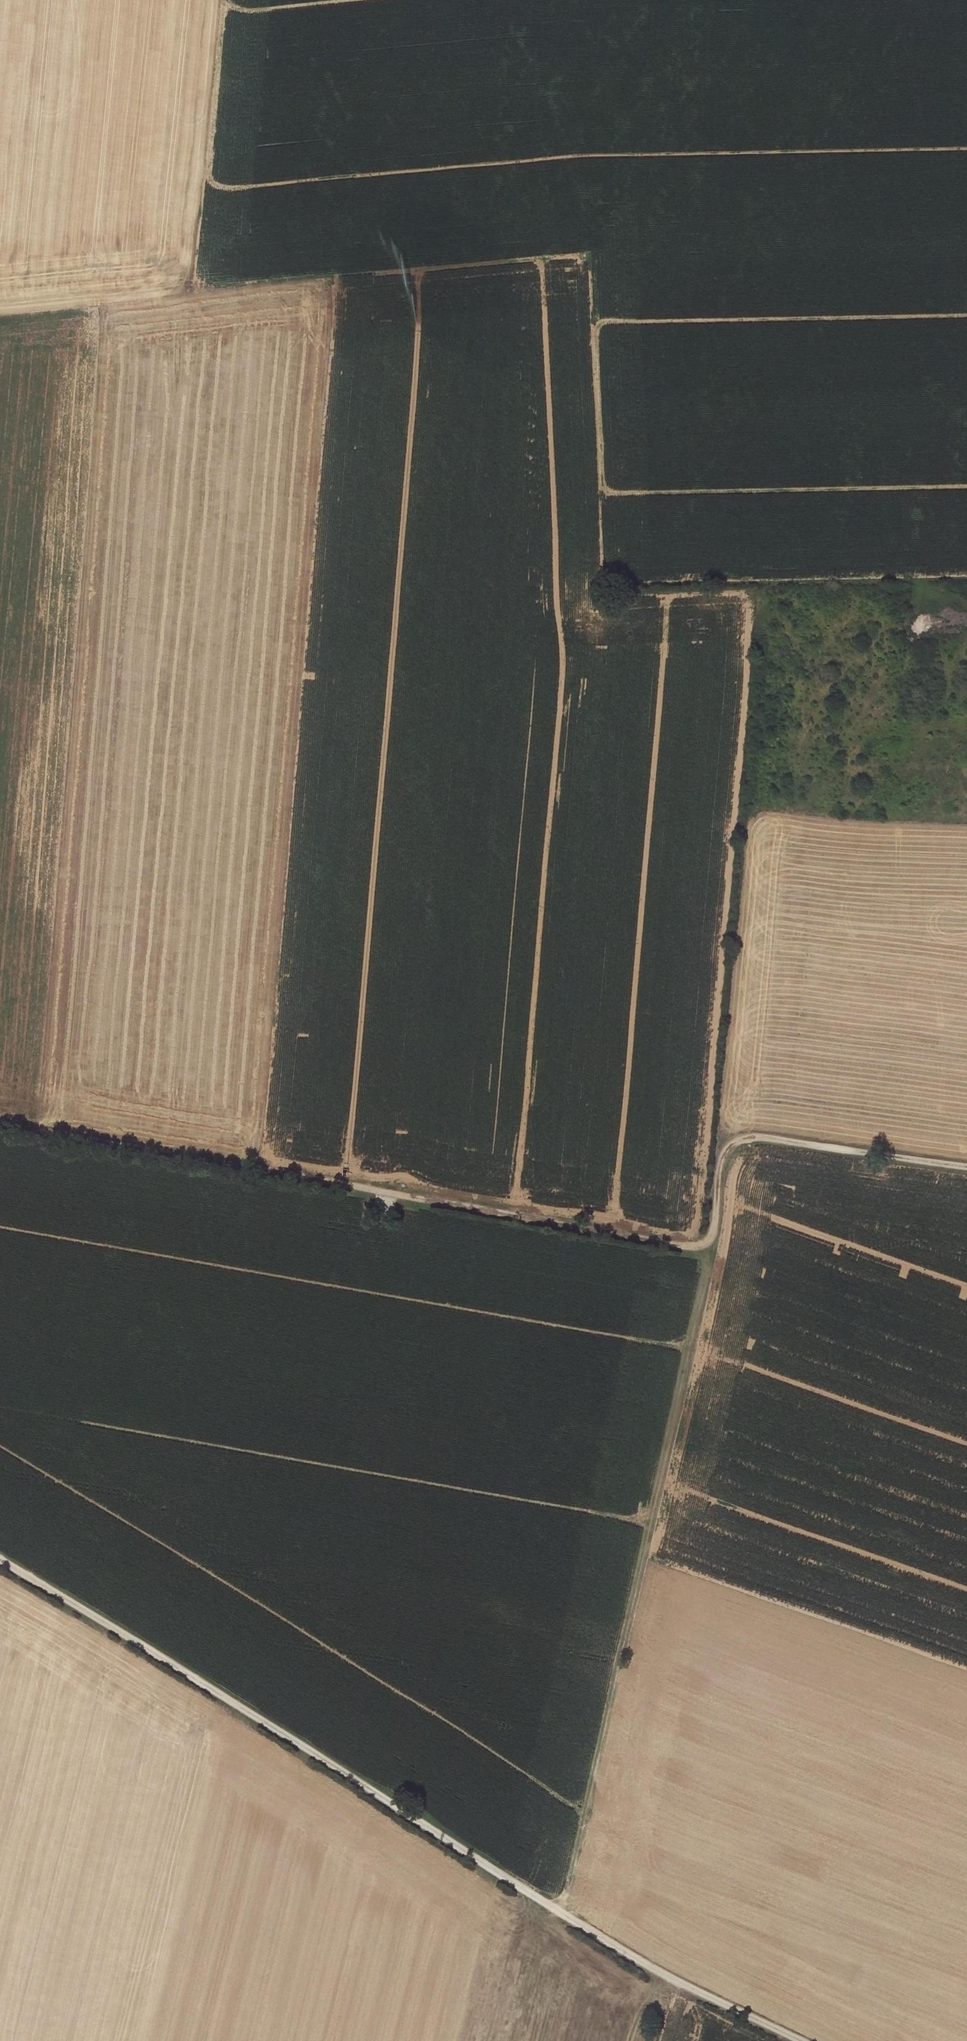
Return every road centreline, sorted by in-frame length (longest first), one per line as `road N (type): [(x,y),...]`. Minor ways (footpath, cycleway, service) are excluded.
road 1 (track): [(966,1166),(737,1135),(721,1150),(712,1235),(703,1246),(0,1127)]
road 2 (track): [(794,2040),(678,1985),(0,1562)]

